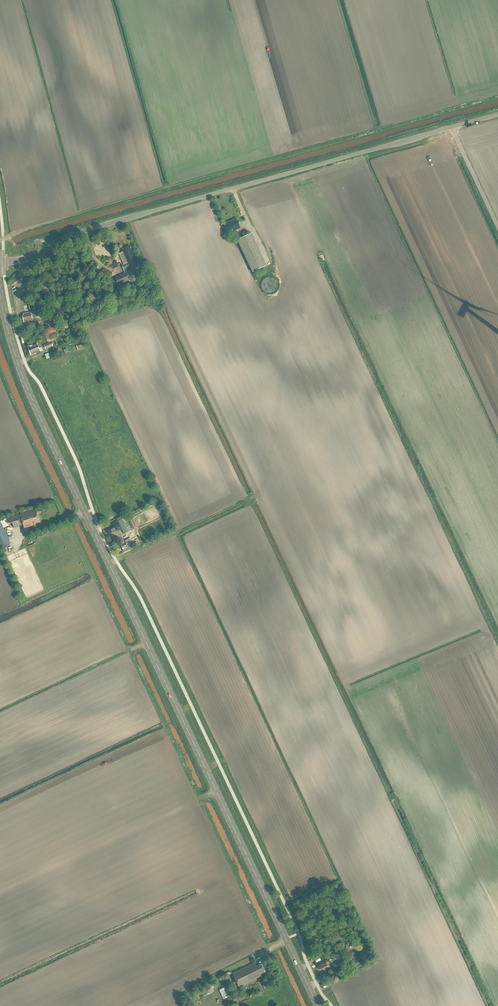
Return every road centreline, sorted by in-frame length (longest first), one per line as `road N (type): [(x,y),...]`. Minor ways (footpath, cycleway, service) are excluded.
road 1 (primary): [(317,1005),(56,451),(14,351),(0,292)]
road 2 (unclassified): [(0,261),(497,115)]
road 3 (track): [(110,564),(256,496)]

